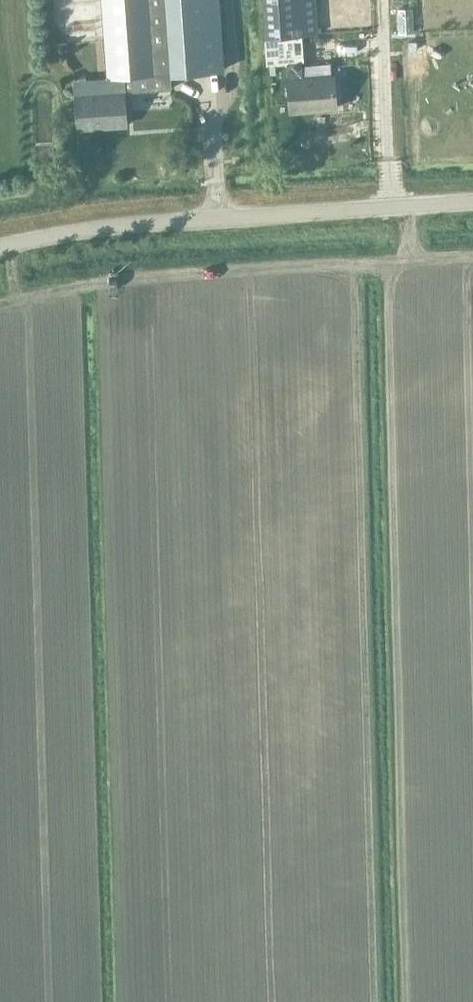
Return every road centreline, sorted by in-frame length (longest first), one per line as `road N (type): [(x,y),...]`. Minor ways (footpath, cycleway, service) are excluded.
road 1 (unclassified): [(0,242),(472,200)]
road 2 (track): [(381,58),(398,205)]

